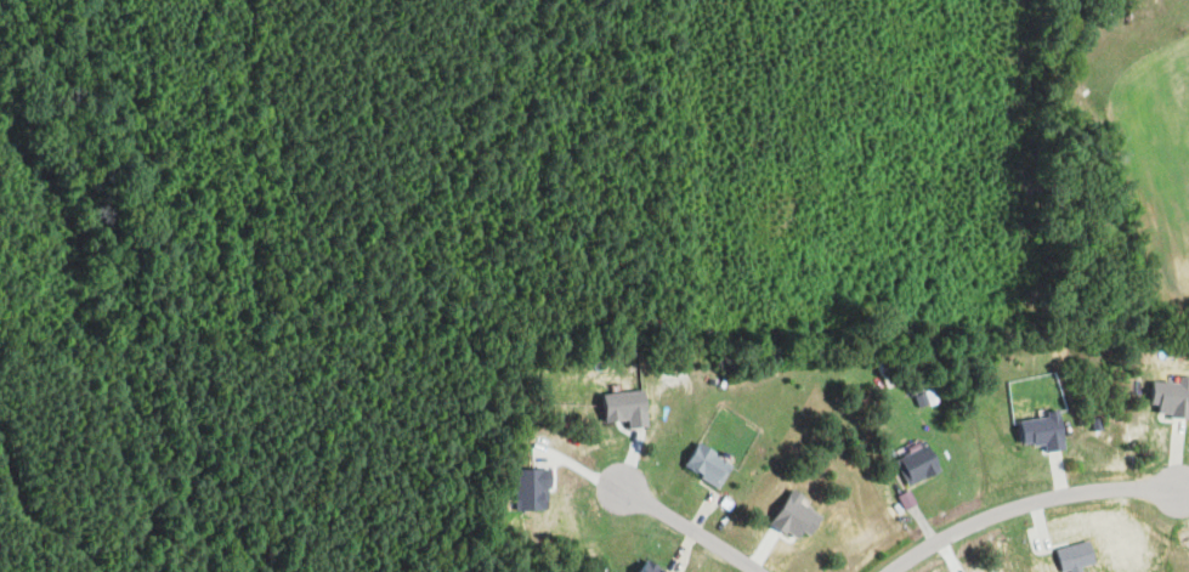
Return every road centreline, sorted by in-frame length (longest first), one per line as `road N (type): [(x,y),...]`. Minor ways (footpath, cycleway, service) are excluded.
road 1 (residential): [(1179,487),(1027,503),(961,528),(890,571)]

